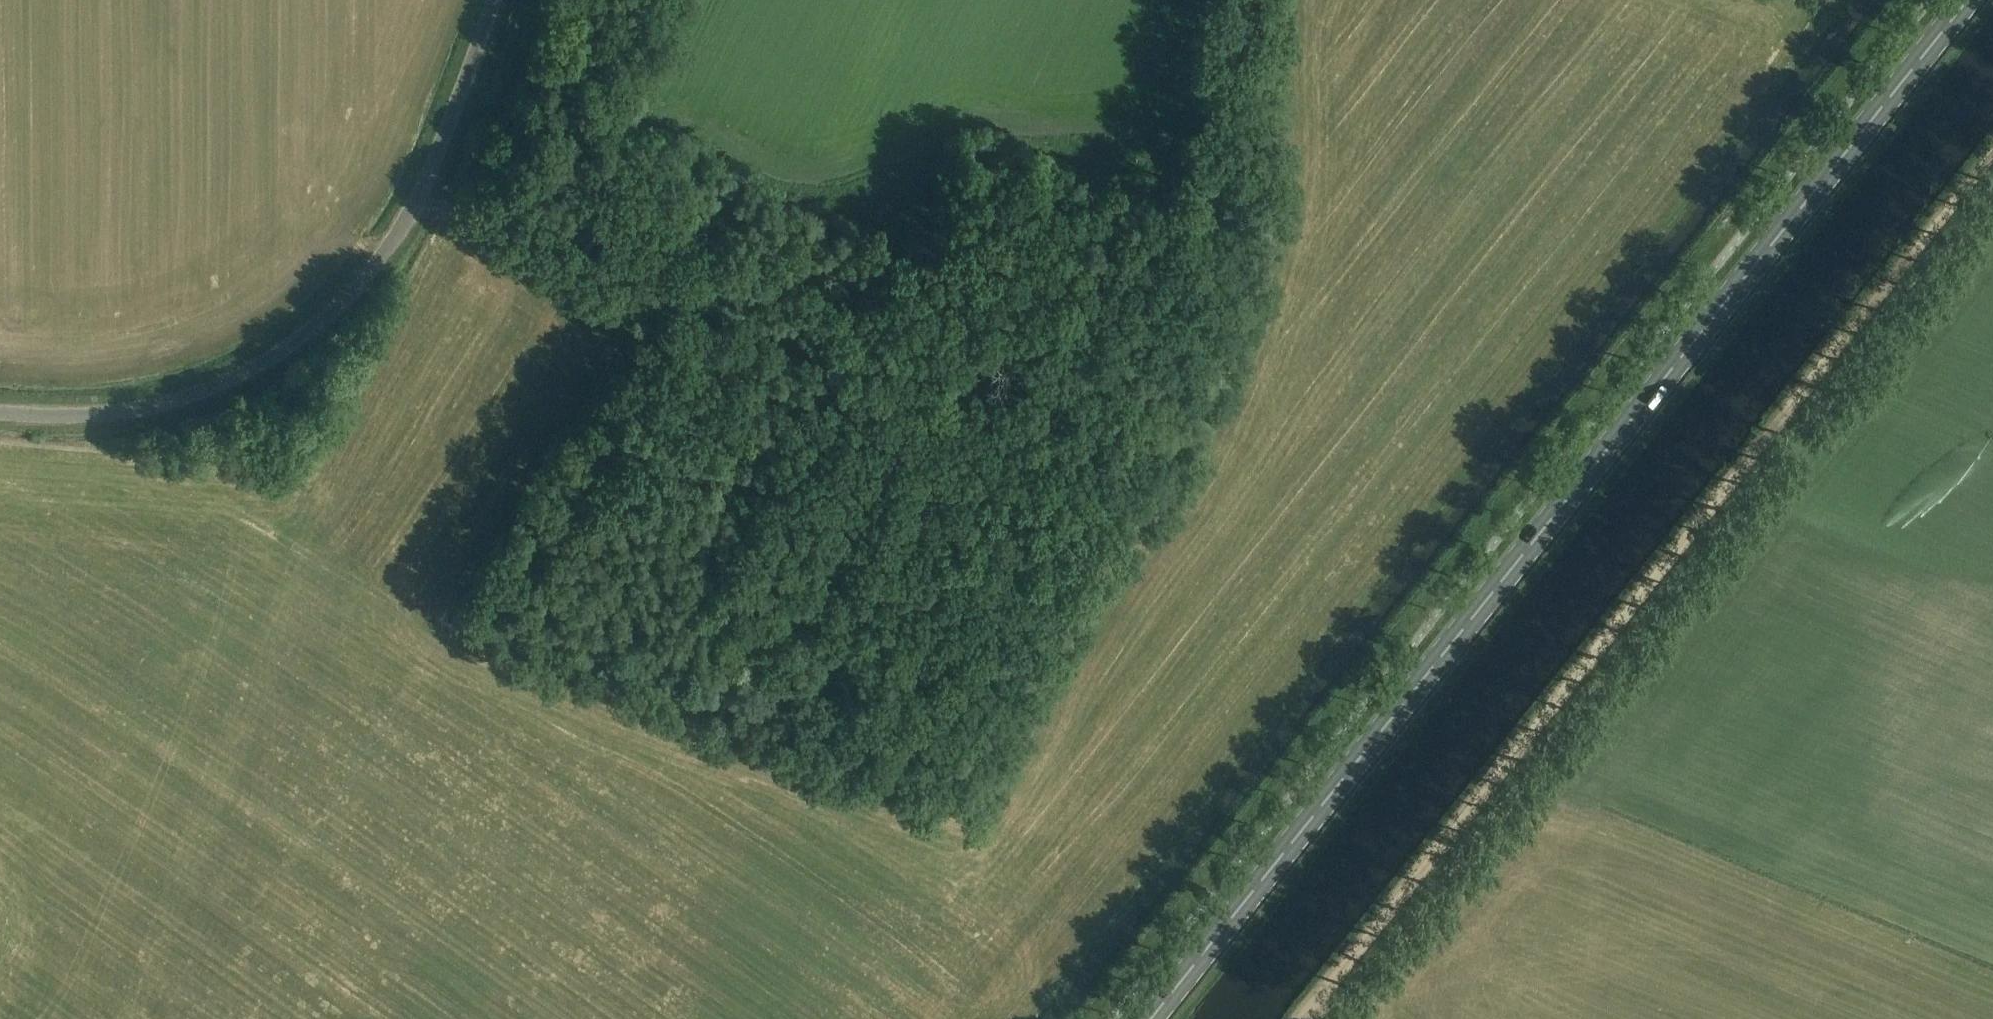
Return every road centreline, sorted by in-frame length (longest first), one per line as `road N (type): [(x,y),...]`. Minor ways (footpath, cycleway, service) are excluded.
road 1 (primary): [(1153,1018),(1970,0)]
road 2 (track): [(1992,157),(1302,1018)]
road 3 (unclassified): [(0,411),(143,411),(201,396),(266,363),(322,322),(390,243),(438,158),(496,0)]

